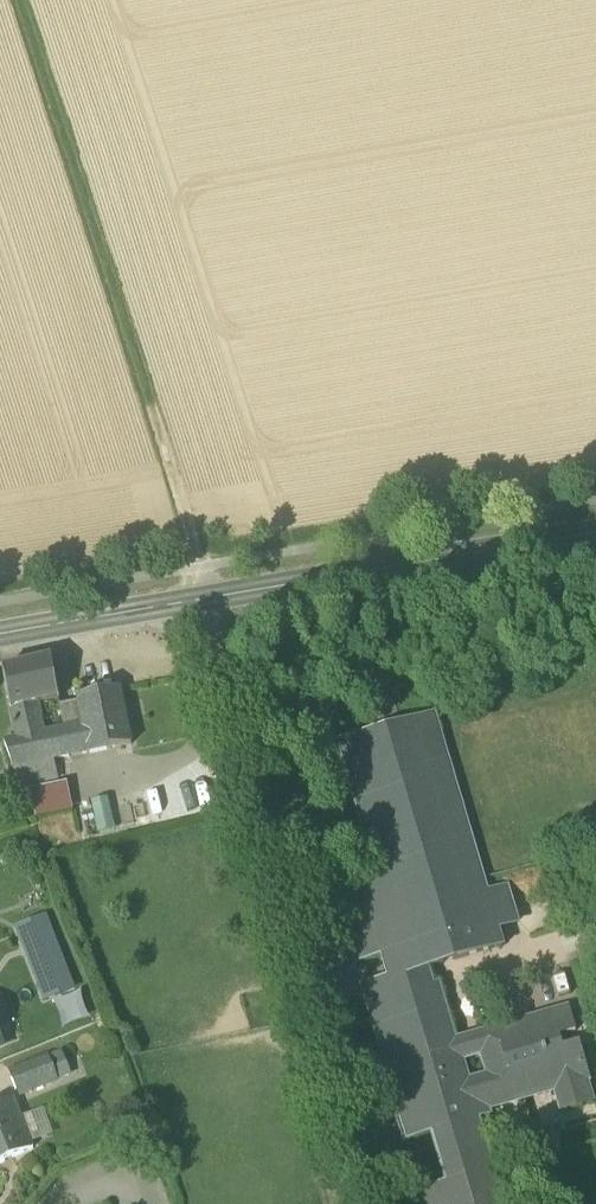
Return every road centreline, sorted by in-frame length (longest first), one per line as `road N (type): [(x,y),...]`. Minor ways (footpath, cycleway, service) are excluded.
road 1 (track): [(210,601),(18,0)]
road 2 (tertiary): [(0,638),(595,535)]

